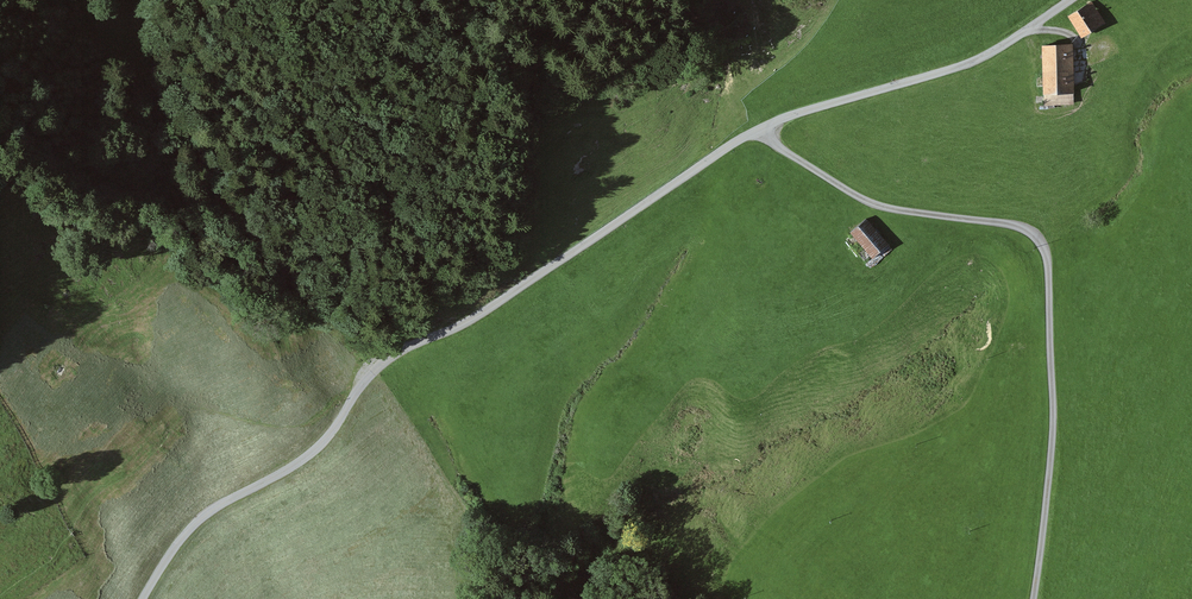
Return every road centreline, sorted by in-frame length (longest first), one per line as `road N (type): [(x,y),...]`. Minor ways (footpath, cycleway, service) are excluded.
road 1 (track): [(1068,0),(960,68),(805,110),(734,143),(472,320),(395,354),(362,385)]
road 2 (track): [(756,132),(867,203),(1003,224),(1043,245),(1053,422),(1034,598)]
road 3 (track): [(362,385),(318,449),(205,516),(147,598)]

